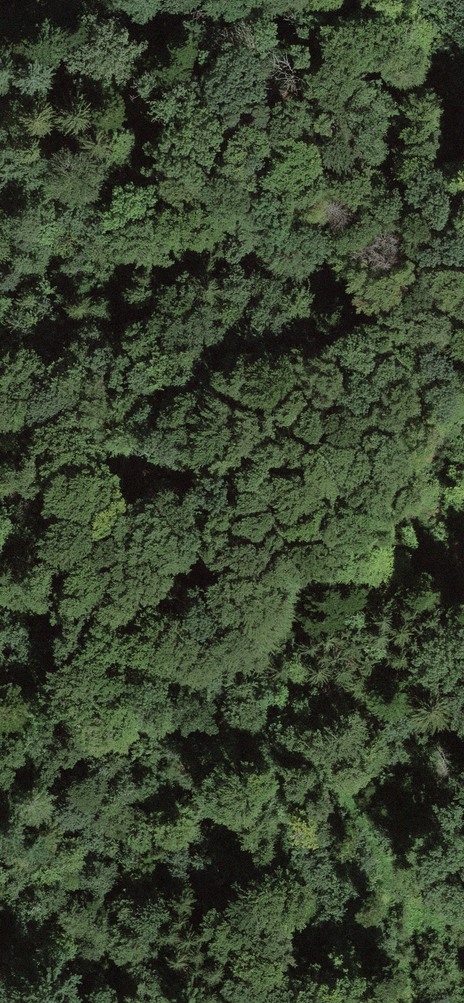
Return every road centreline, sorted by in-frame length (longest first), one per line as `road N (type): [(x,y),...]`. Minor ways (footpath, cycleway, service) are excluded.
road 1 (track): [(463,723),(228,717),(100,736),(79,728),(73,712)]
road 2 (track): [(73,712),(57,515),(25,444),(0,425)]
road 3 (track): [(83,1002),(52,850),(73,712)]
road 4 (track): [(395,0),(421,91),(463,188)]

